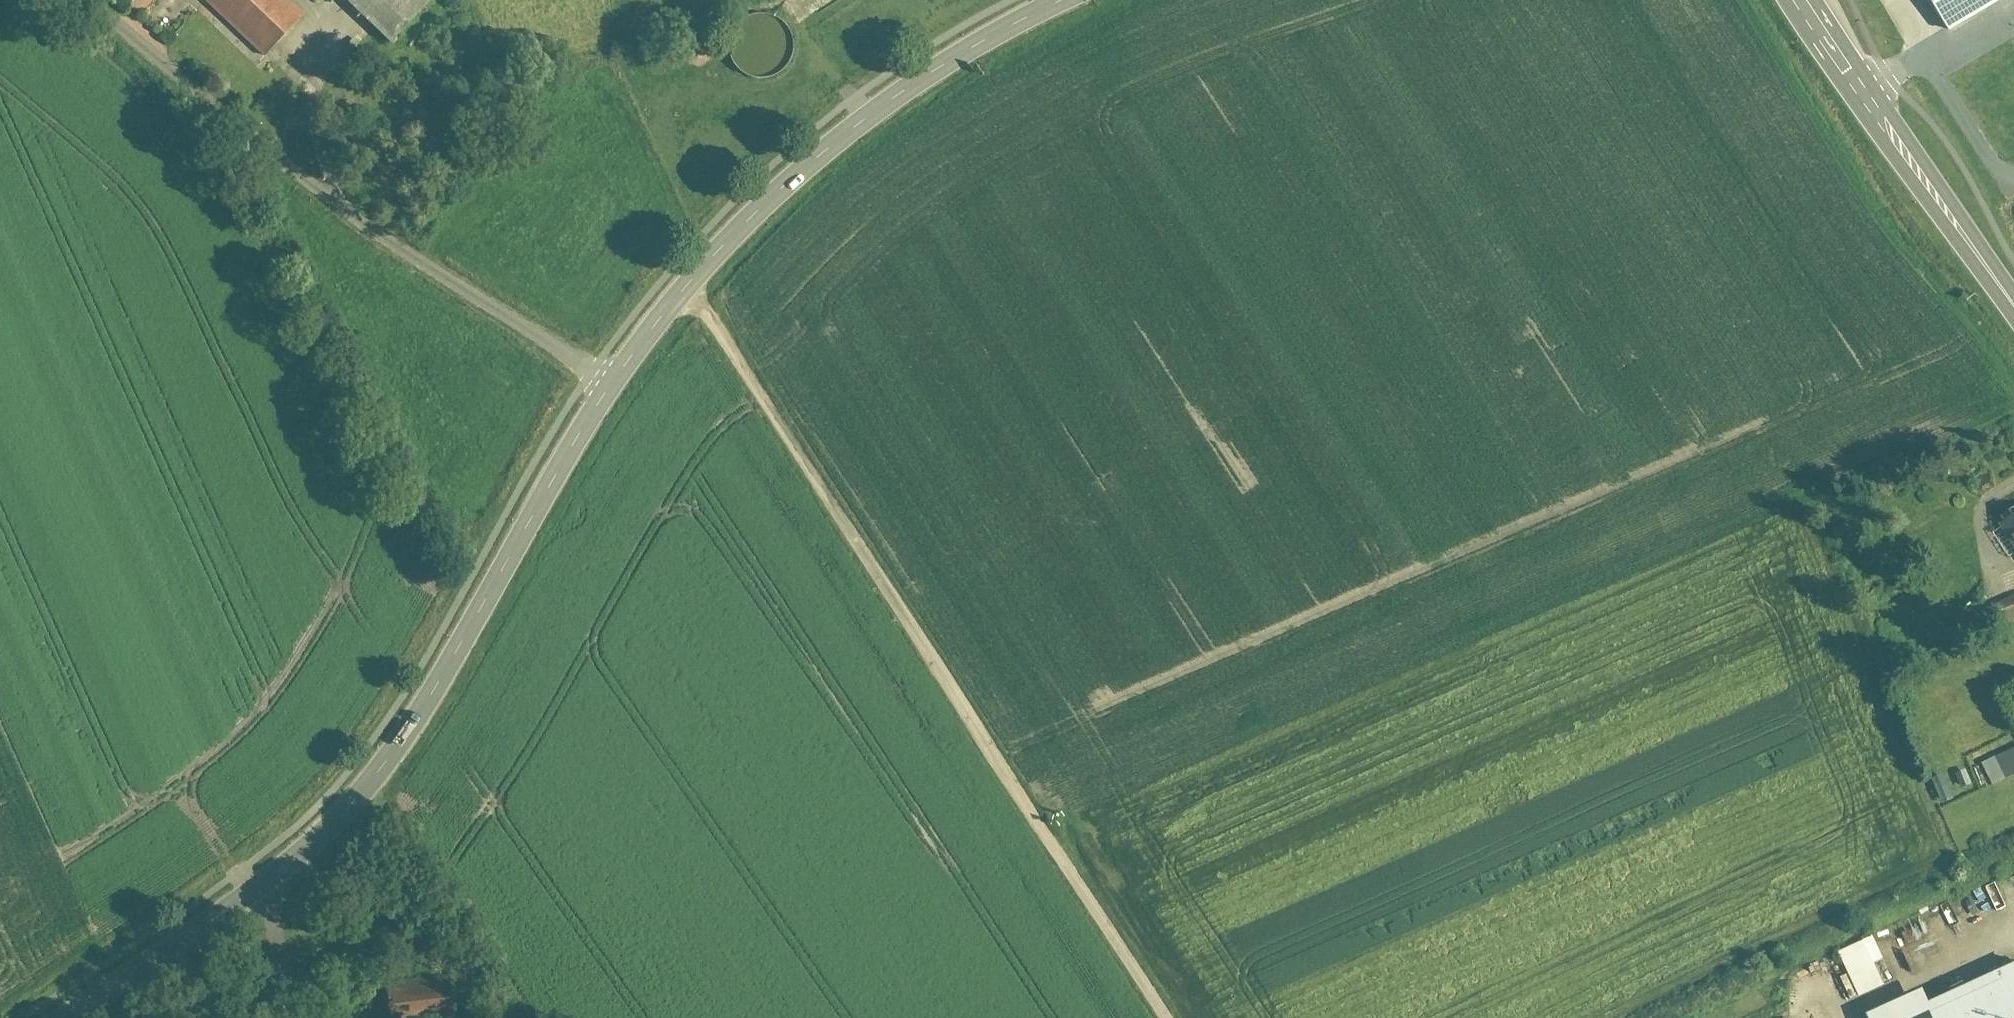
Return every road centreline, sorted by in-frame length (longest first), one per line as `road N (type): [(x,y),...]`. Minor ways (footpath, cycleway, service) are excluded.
road 1 (track): [(686,288),(1168,1017)]
road 2 (tertiary): [(66,1017),(325,841),(410,727),(609,382)]
road 3 (residential): [(92,0),(405,247),(609,382)]
road 4 (tertiary): [(609,382),(779,186),(941,66),(1054,0)]
road 5 (primary): [(2013,309),(1802,0)]

